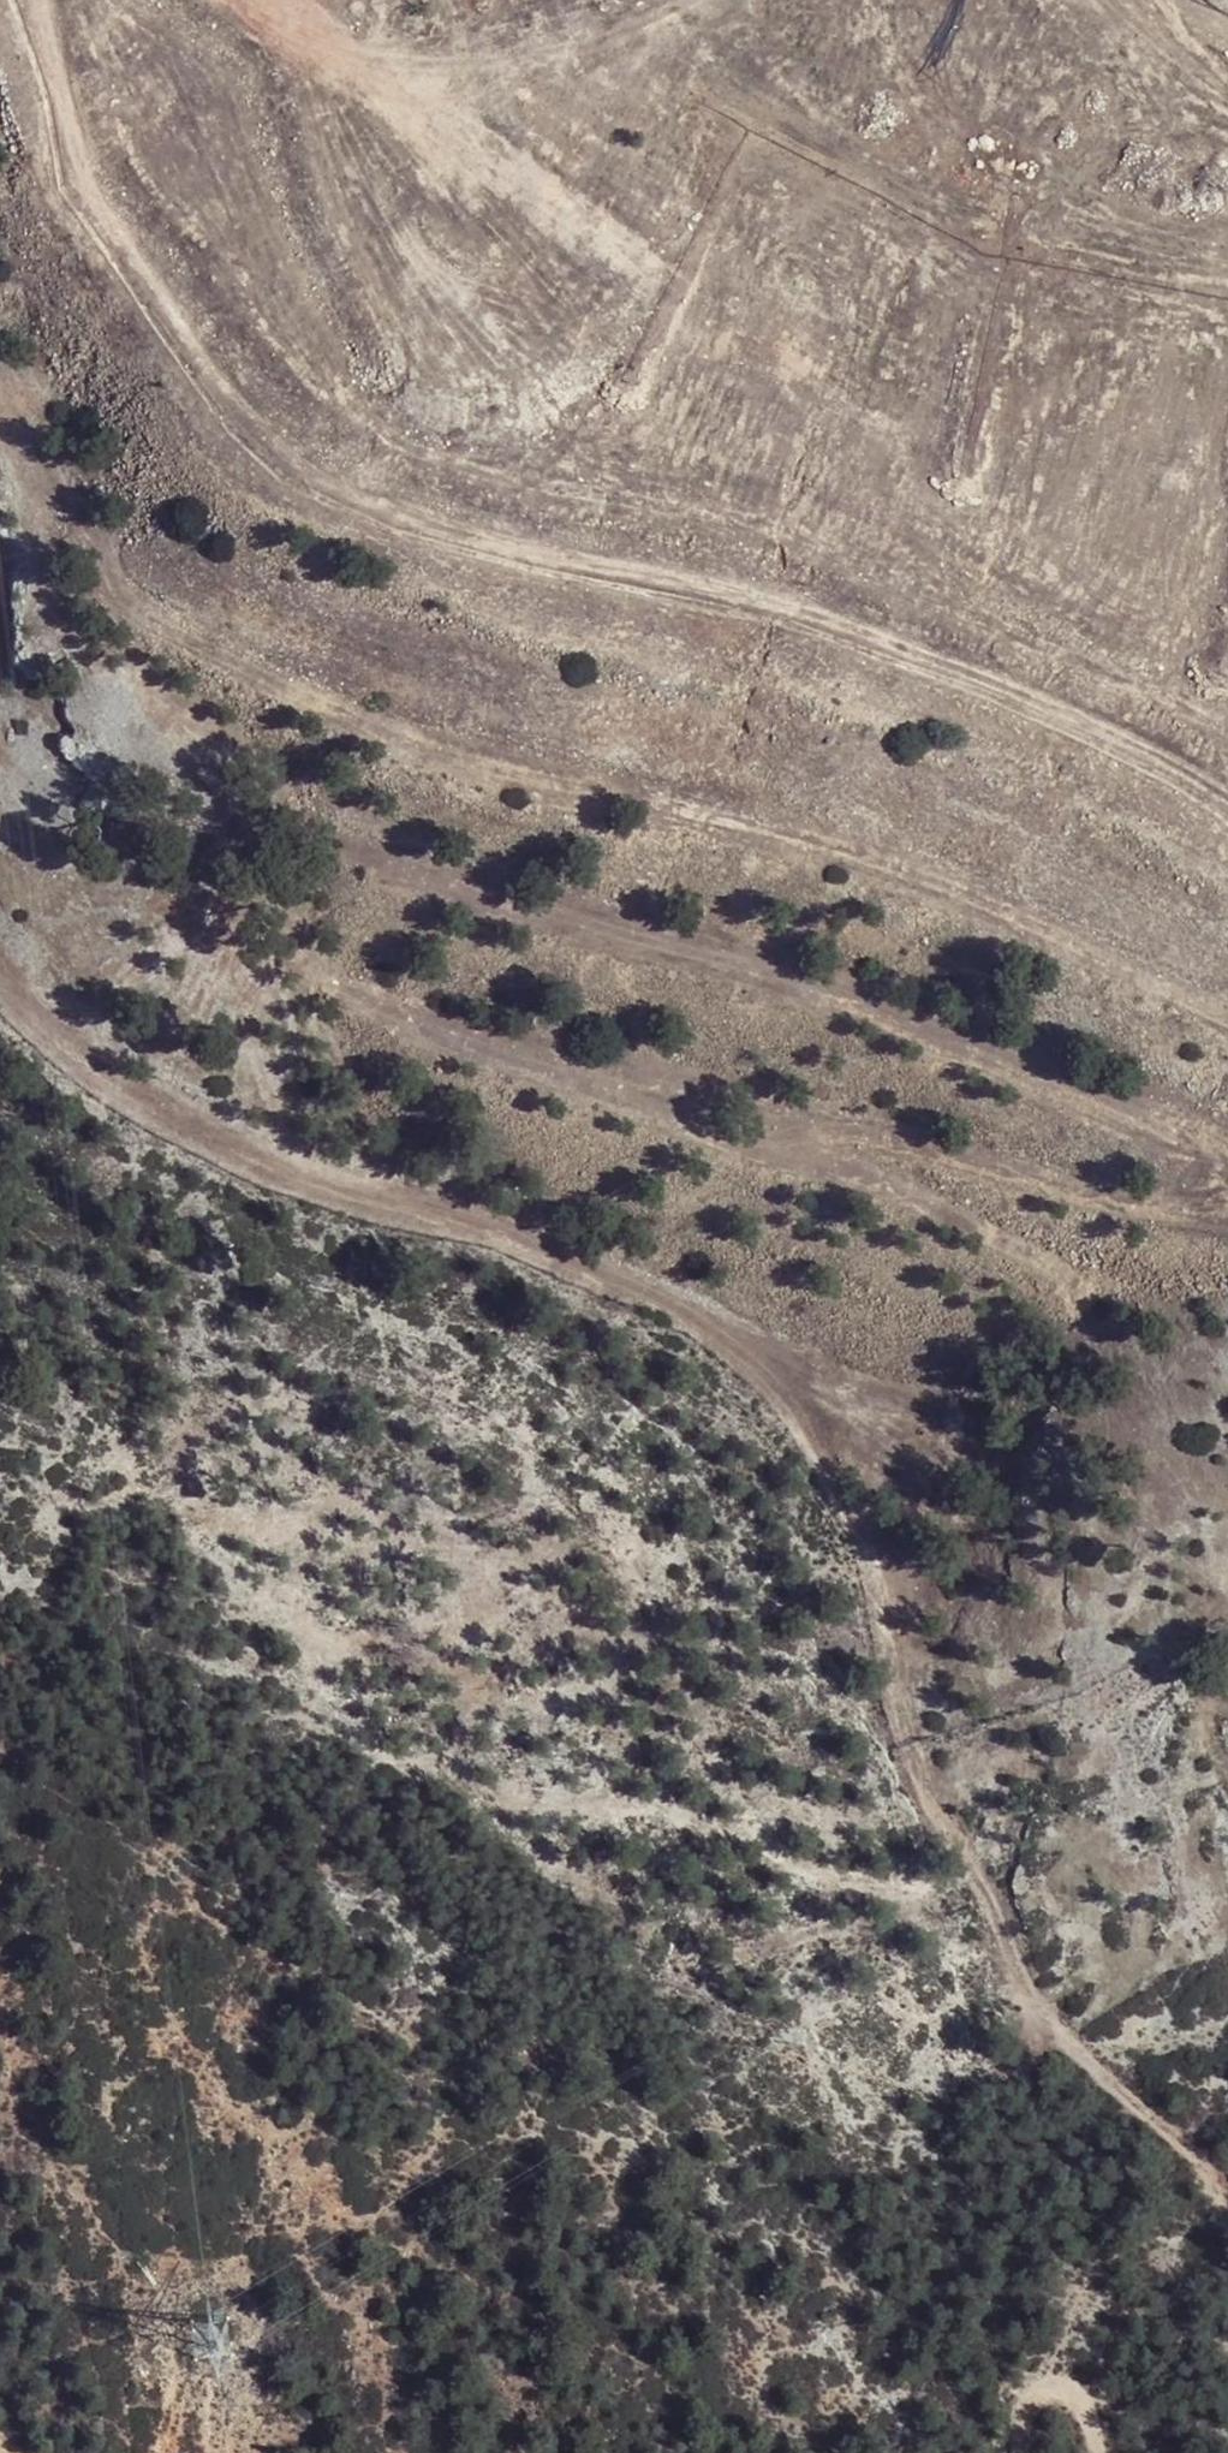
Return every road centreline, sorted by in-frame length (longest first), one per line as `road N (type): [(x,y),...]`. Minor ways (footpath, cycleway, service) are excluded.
road 1 (track): [(791,1395),(872,1524),(912,1715),(1019,1929),(1091,2046),(1195,2136),(1227,2184)]
road 2 (track): [(1031,2452),(1056,2392),(1100,2452)]

